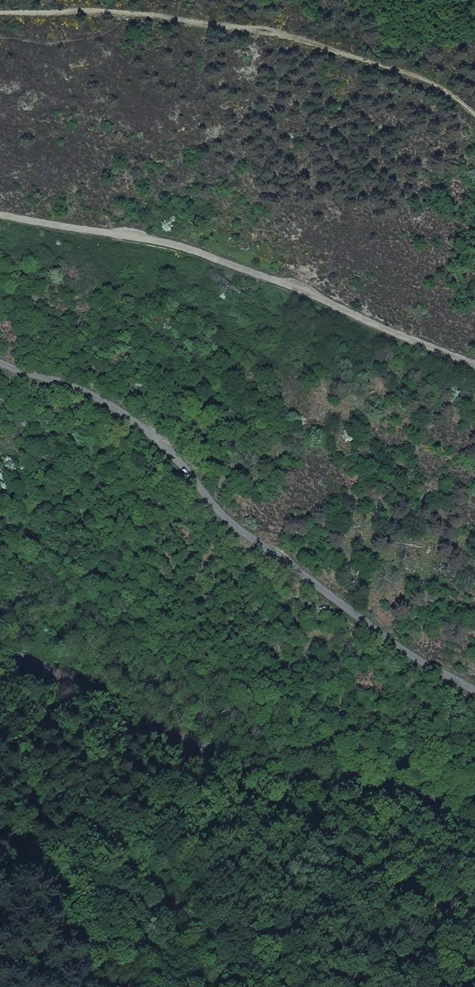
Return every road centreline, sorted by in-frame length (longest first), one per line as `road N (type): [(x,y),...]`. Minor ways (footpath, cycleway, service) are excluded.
road 1 (unclassified): [(474,693),(373,629),(219,512),(176,461),(98,397),(0,362)]
road 2 (unclassified): [(0,650),(184,746),(289,784),(419,808),(474,841)]
road 3 (unclassified): [(0,214),(175,244),(474,366)]

